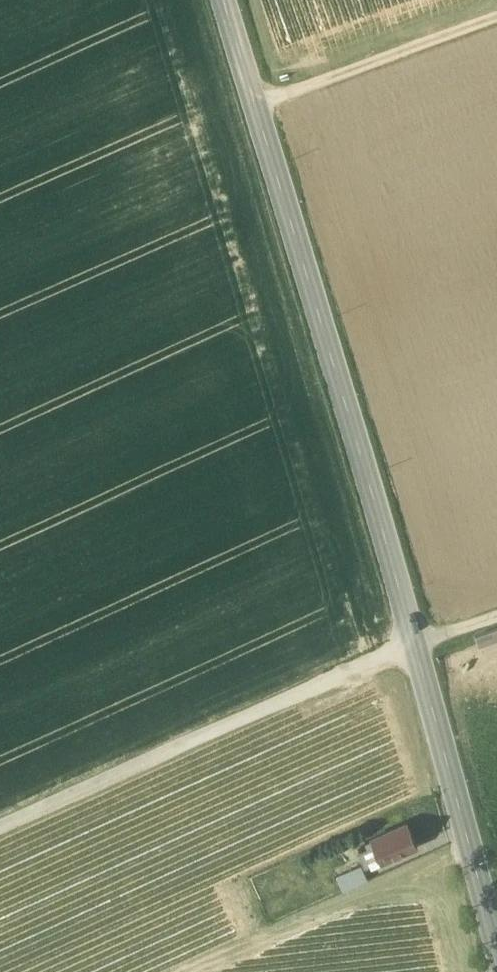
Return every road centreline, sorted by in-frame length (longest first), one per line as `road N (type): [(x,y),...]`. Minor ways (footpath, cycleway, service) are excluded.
road 1 (tertiary): [(224,0),(419,643),(496,944)]
road 2 (track): [(496,619),(419,643),(0,829)]
road 3 (track): [(258,114),(496,28)]

